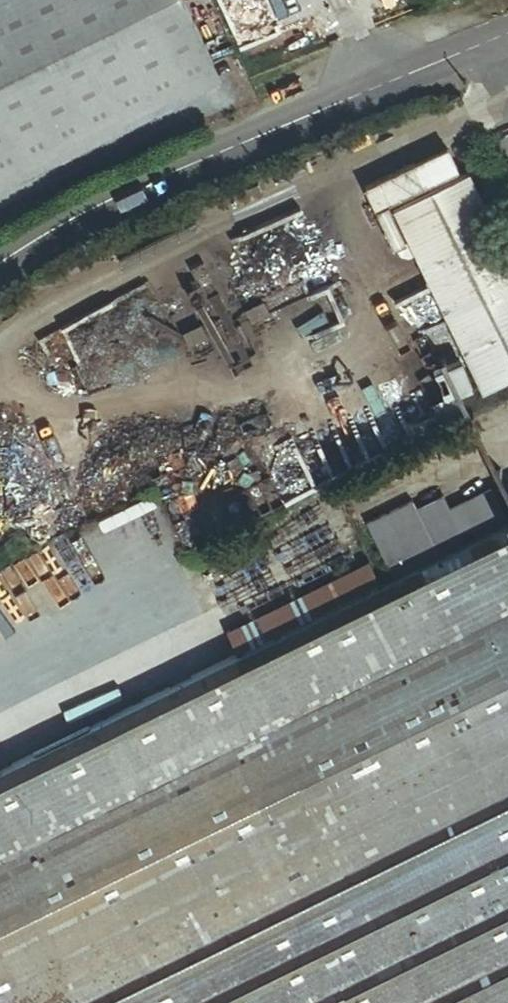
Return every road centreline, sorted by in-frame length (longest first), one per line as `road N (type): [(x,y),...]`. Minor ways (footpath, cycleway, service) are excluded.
road 1 (unclassified): [(0,268),(141,187),(507,37)]

